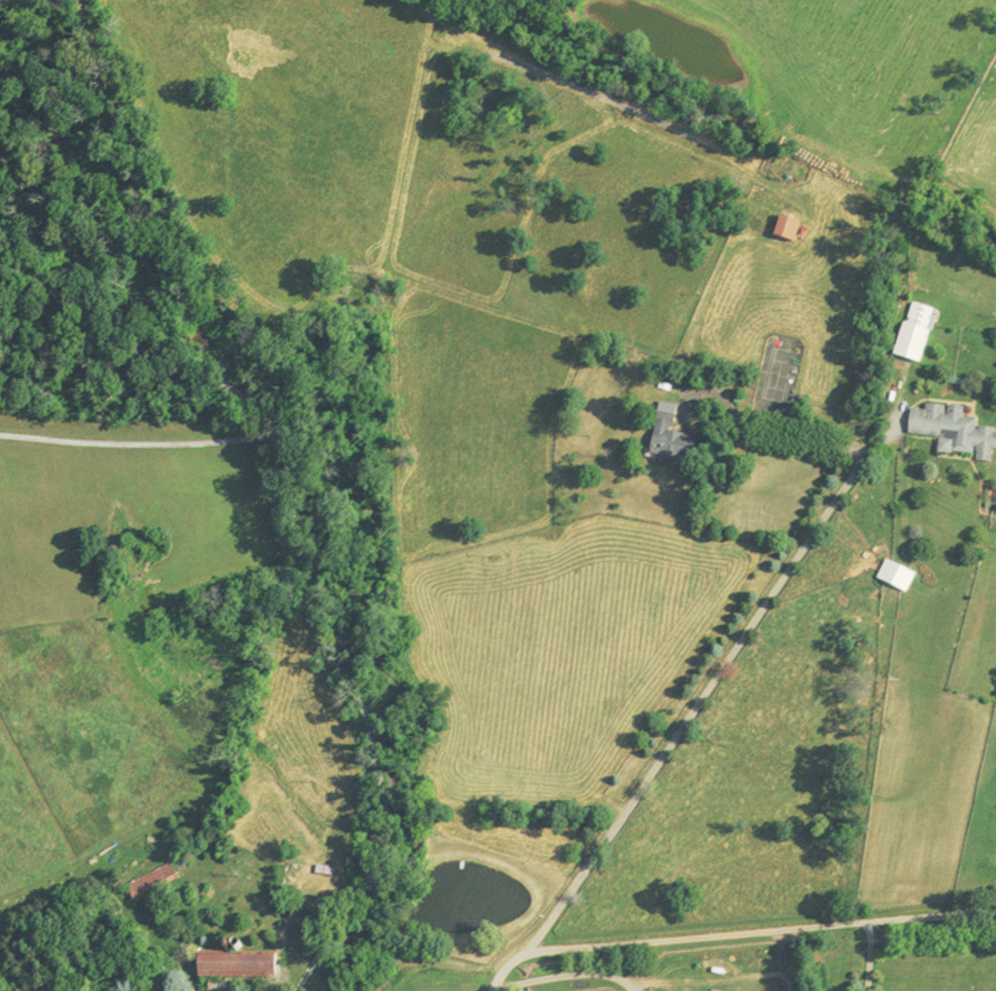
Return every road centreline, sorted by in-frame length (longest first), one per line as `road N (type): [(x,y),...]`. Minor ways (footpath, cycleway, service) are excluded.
road 1 (residential): [(496,990),(507,966),(527,953),(995,913)]

